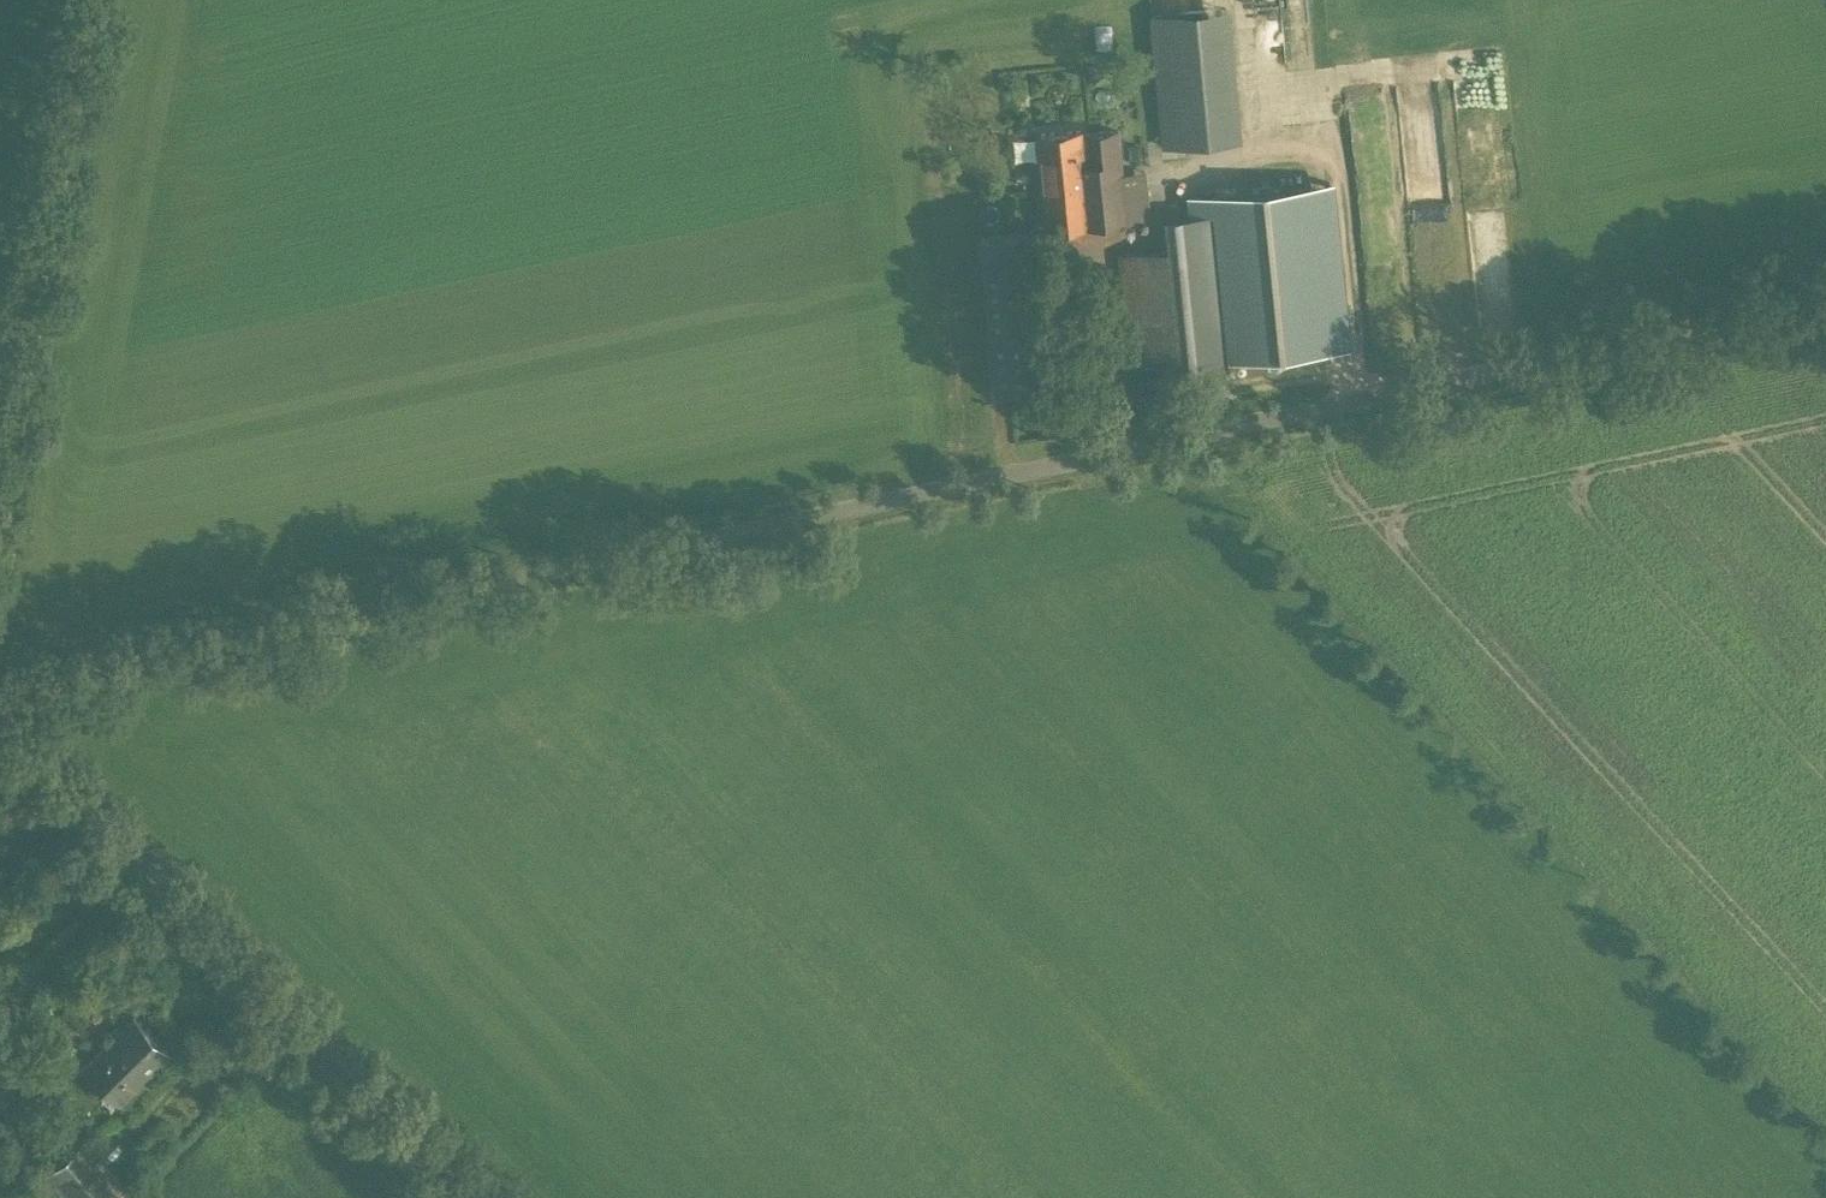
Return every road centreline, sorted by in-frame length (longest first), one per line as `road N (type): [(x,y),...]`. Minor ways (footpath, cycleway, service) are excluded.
road 1 (unclassified): [(0,688),(1825,301)]
road 2 (unclassified): [(470,1197),(0,721)]
road 3 (track): [(0,505),(61,260),(104,0)]

